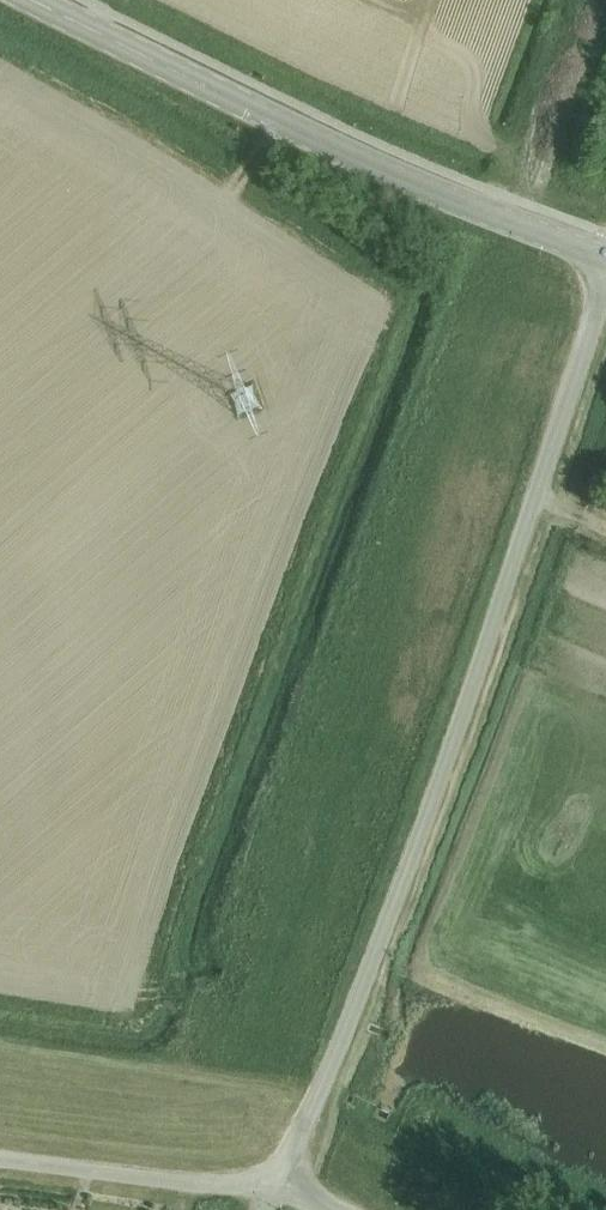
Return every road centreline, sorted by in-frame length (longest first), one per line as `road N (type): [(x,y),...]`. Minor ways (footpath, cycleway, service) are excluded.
road 1 (unclassified): [(279,1191),(605,283)]
road 2 (secondary): [(605,257),(420,188),(35,0)]
road 3 (unclassified): [(279,1191),(0,1160)]

